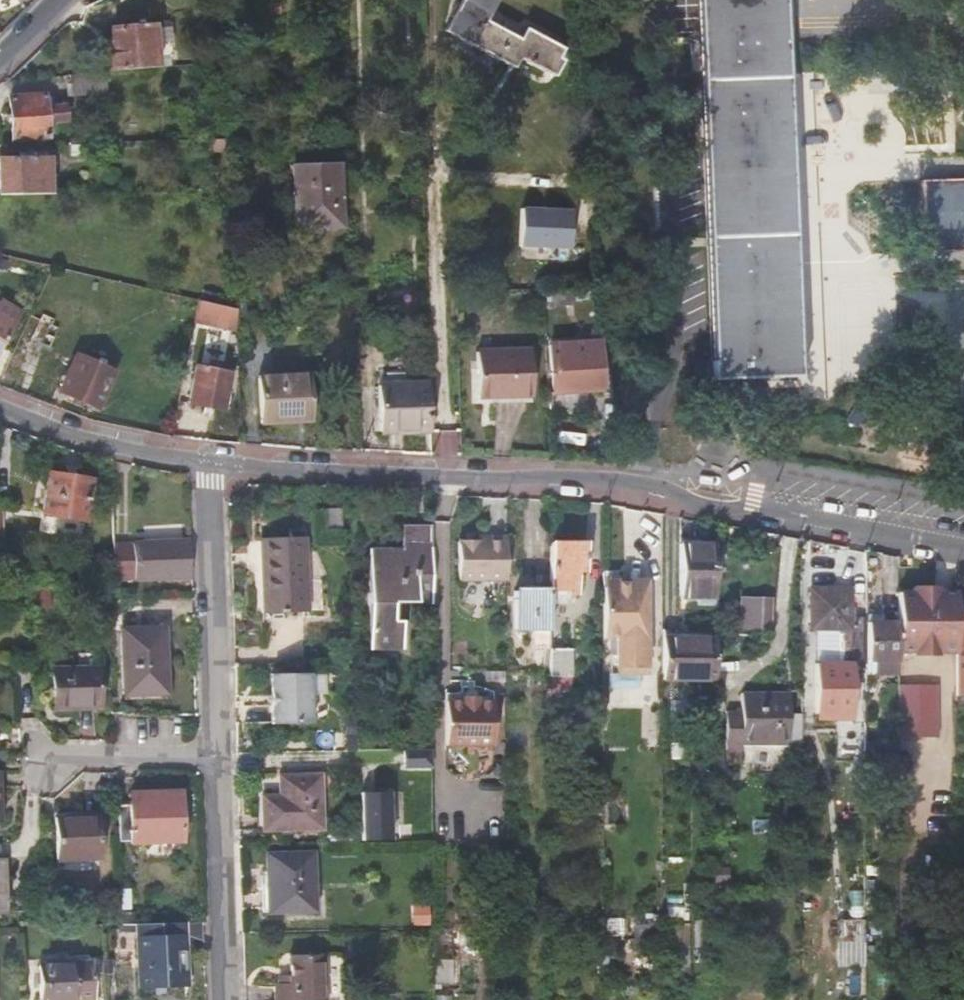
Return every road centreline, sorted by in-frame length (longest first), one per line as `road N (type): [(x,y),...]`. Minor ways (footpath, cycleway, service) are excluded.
road 1 (residential): [(211,460),(605,481),(963,541)]
road 2 (residential): [(217,755),(211,460)]
road 3 (residential): [(228,999),(217,755)]
road 4 (residential): [(0,404),(116,444),(211,460)]
road 5 (residential): [(45,761),(217,755)]

